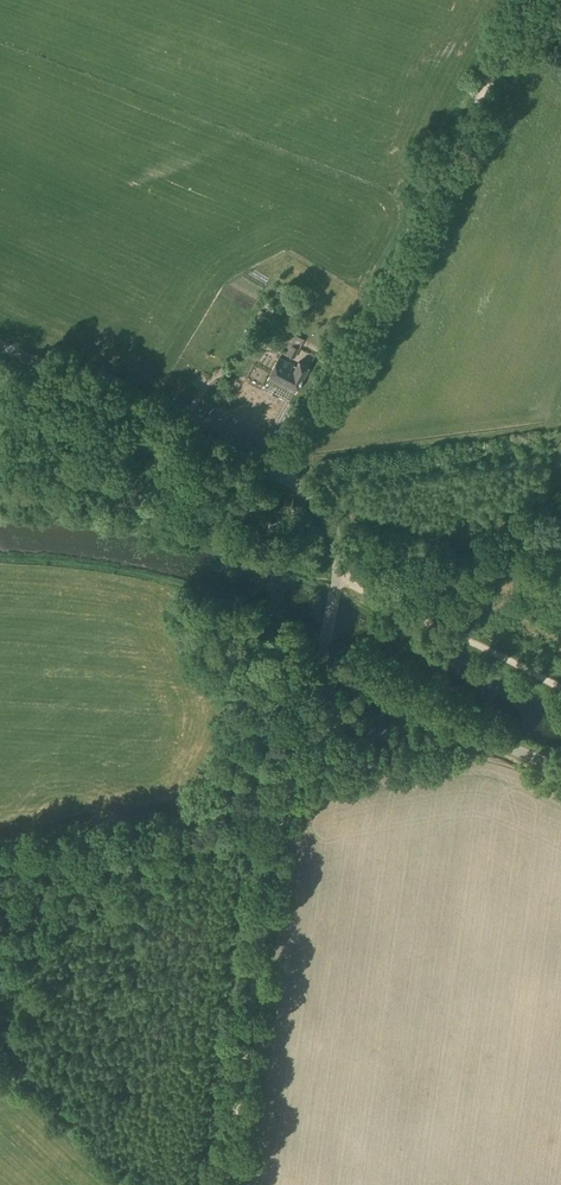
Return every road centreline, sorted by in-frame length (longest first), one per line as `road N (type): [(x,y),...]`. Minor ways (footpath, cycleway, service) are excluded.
road 1 (track): [(314,413),(531,0)]
road 2 (track): [(224,1184),(285,799)]
road 3 (unclassified): [(560,772),(484,742),(386,735),(338,706),(324,657),(337,575)]
road 4 (unclassified): [(280,477),(0,344)]
road 5 (track): [(34,916),(285,799)]
road 6 (track): [(375,597),(560,690)]
road 7 (unclassified): [(337,575),(328,518),(280,477)]

